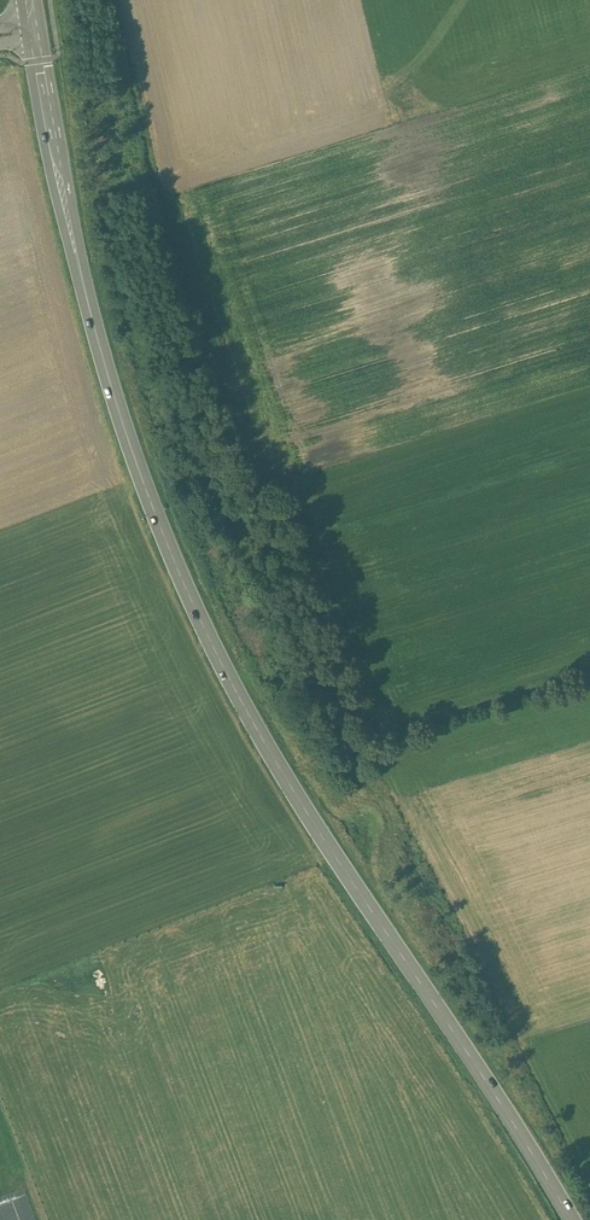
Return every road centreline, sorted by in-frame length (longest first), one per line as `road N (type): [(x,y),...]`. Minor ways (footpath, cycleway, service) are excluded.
road 1 (primary): [(35,31),(103,360),(187,592),(297,799),(572,1219)]

